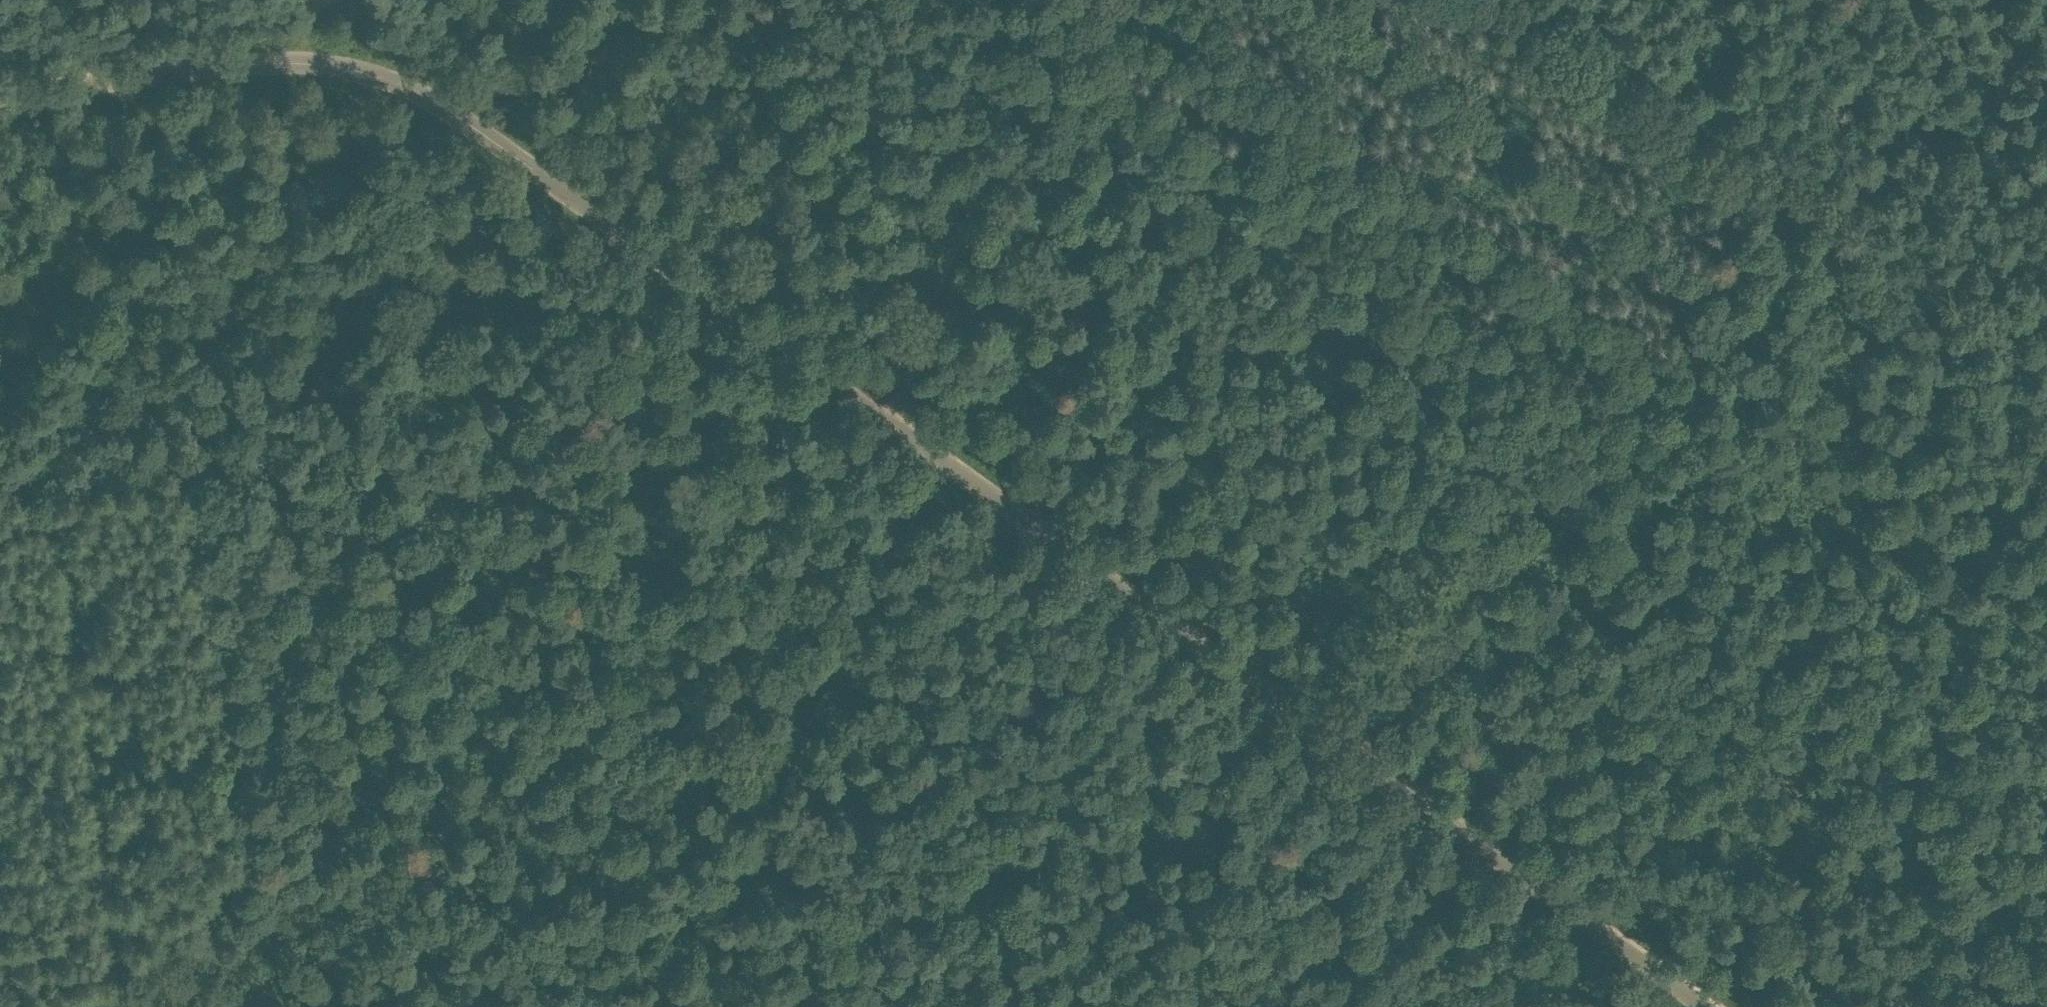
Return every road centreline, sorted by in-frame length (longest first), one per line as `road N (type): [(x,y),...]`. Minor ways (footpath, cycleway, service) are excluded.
road 1 (tertiary): [(1707,1006),(416,86),(351,60),(242,47),(0,95)]
road 2 (track): [(1537,0),(2046,361)]
road 3 (track): [(885,389),(1065,0)]
road 4 (track): [(885,389),(724,708)]
road 5 (track): [(724,708),(646,1006)]

